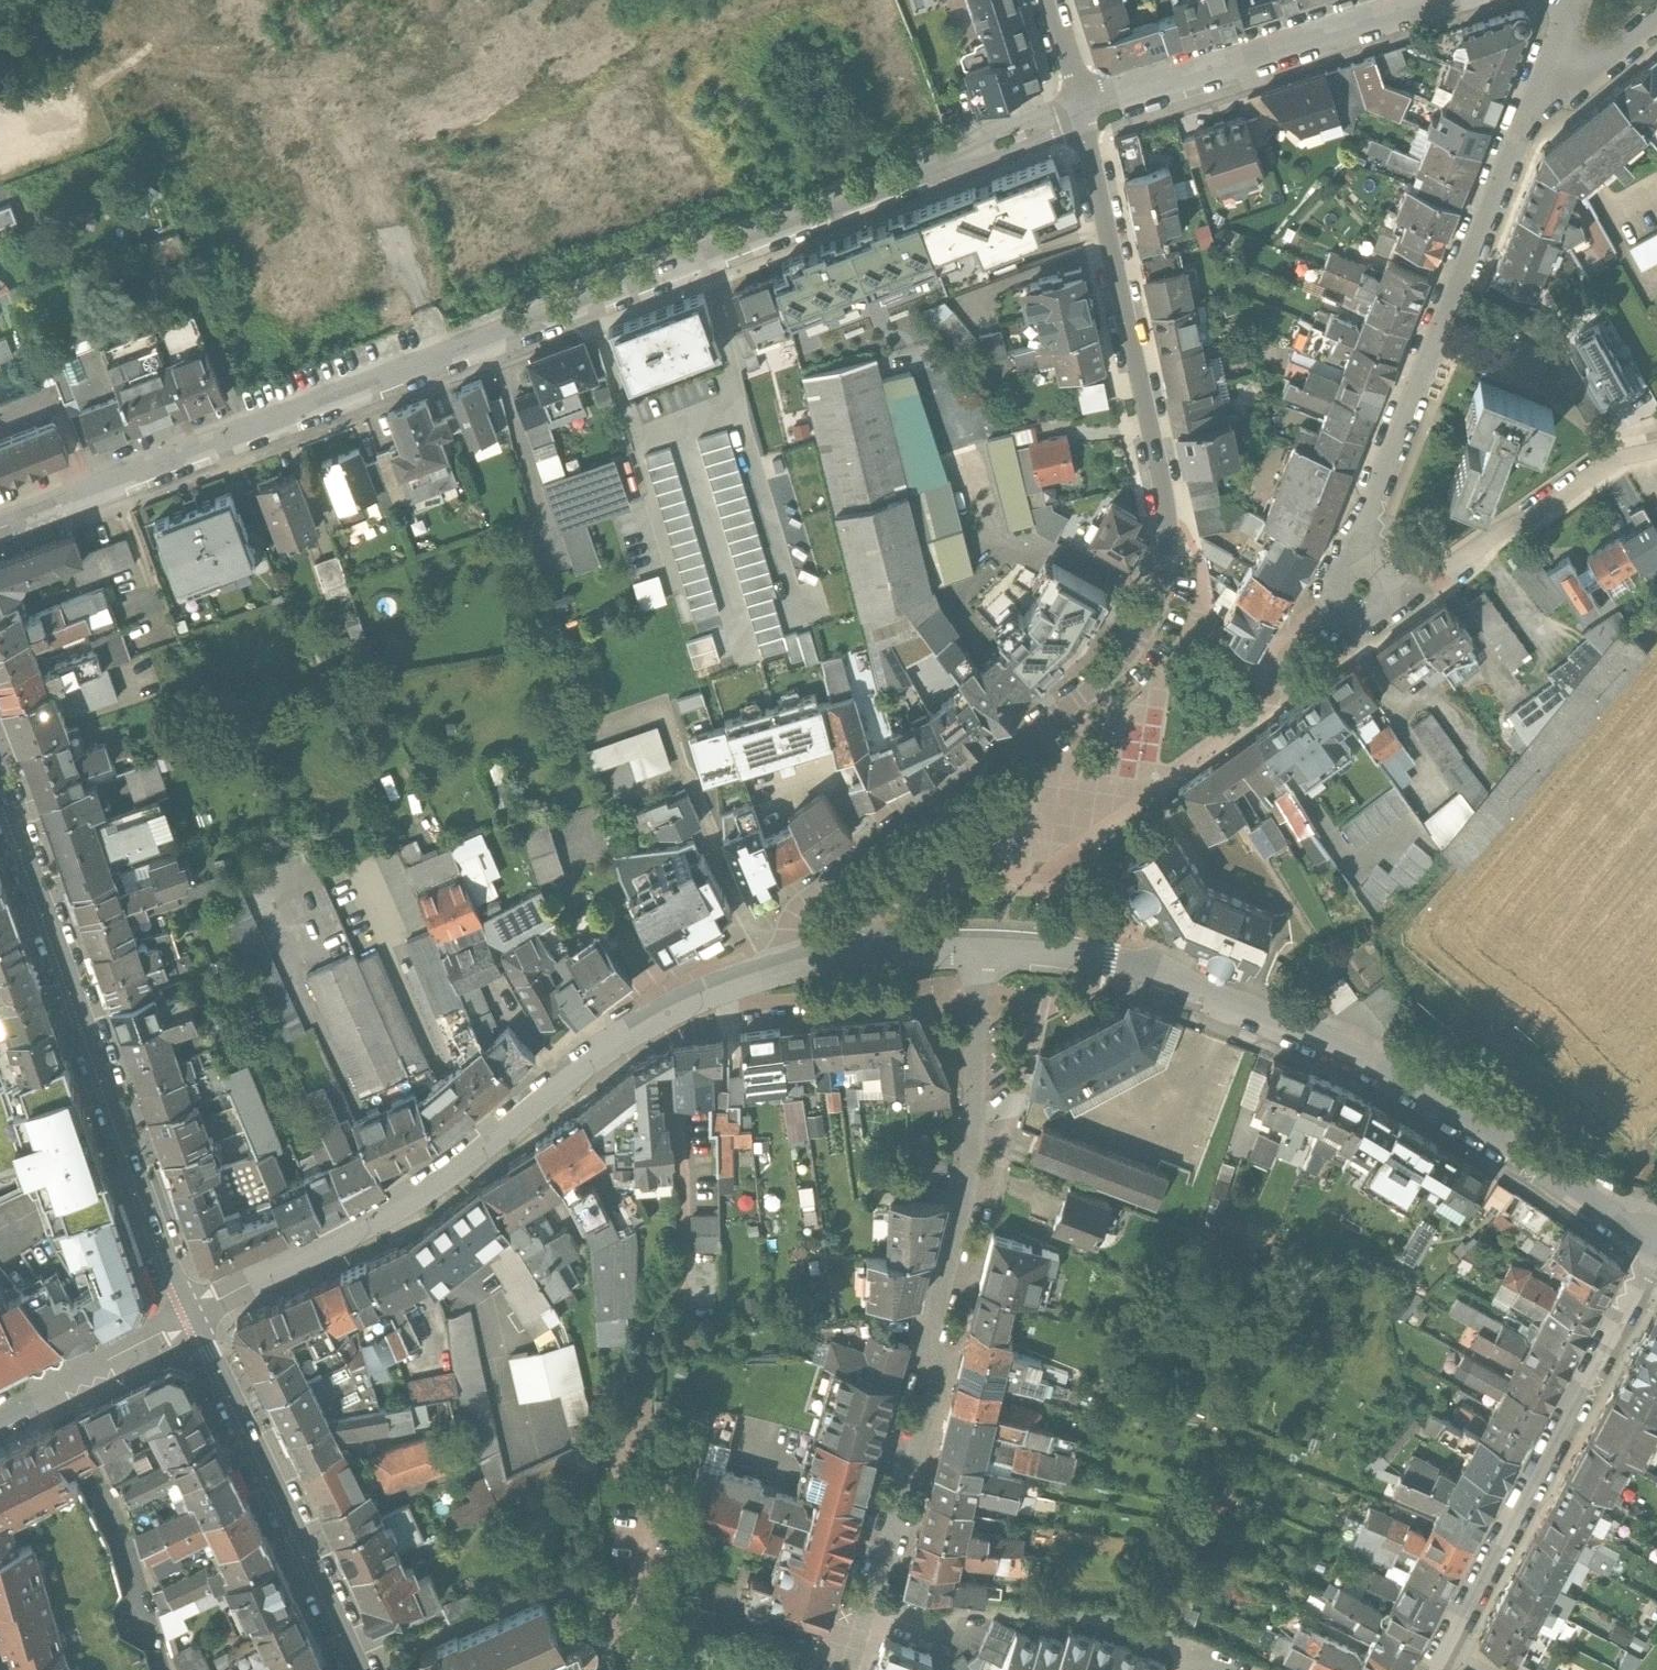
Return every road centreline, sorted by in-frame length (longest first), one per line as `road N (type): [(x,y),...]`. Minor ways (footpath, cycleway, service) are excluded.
road 1 (tertiary): [(1085,111),(0,539)]
road 2 (residential): [(1085,111),(1170,476),(1174,586),(1148,636),(1106,686),(982,785),(814,893),(791,931),(795,979)]
road 3 (residential): [(1652,1256),(1435,1107),(1326,1049),(1214,1000),(1093,965),(978,957)]
road 4 (residential): [(852,1669),(938,1376),(929,1341),(976,1140),(978,957)]
road 5 (residential): [(795,979),(719,999),(629,1046),(467,1181),(376,1239),(202,1324)]
road 6 (unclassified): [(202,1324),(0,778)]
road 7 (residential): [(1429,1669),(1652,1256)]
road 8 (residential): [(1531,117),(1383,476),(1364,545)]
road 9 (unclassified): [(363,1669),(202,1324)]
road 10 (tertiary): [(1437,0),(1085,111)]
road 11 (residential): [(1409,591),(1428,586),(1616,460),(1656,451)]
road 12 (residential): [(1193,1646),(1115,1618),(944,1612)]
road 13 (residential): [(0,1423),(202,1324)]
road 14 (residential): [(978,957),(850,965),(795,979)]
road 15 (residential): [(1531,117),(1656,19)]
road 16 (residential): [(1364,545),(1338,581),(1341,605),(1360,618),(1382,615),(1409,591)]
road 17 (residential): [(1574,0),(1531,117)]

